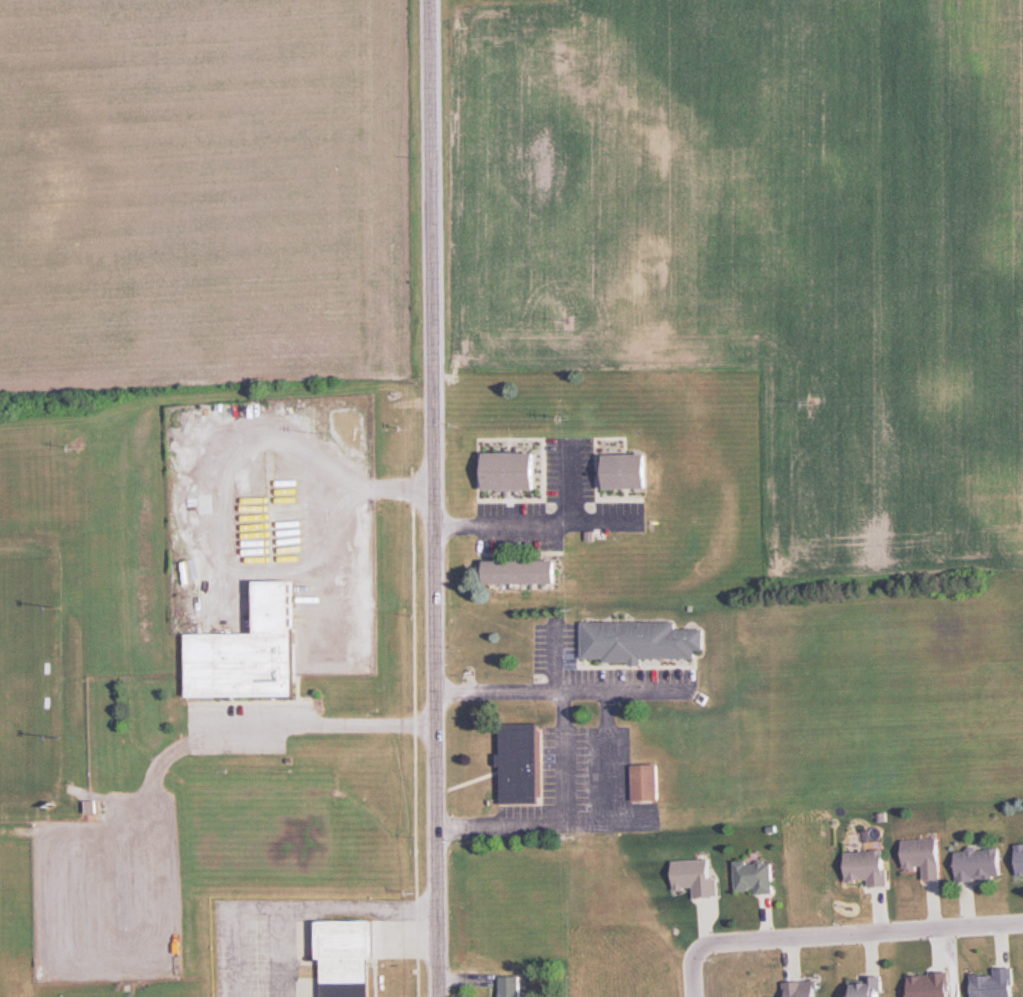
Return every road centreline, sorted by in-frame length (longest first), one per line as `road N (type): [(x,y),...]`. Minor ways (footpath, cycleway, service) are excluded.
road 1 (tertiary): [(437,996),(429,0)]
road 2 (residential): [(1022,923),(698,946)]

